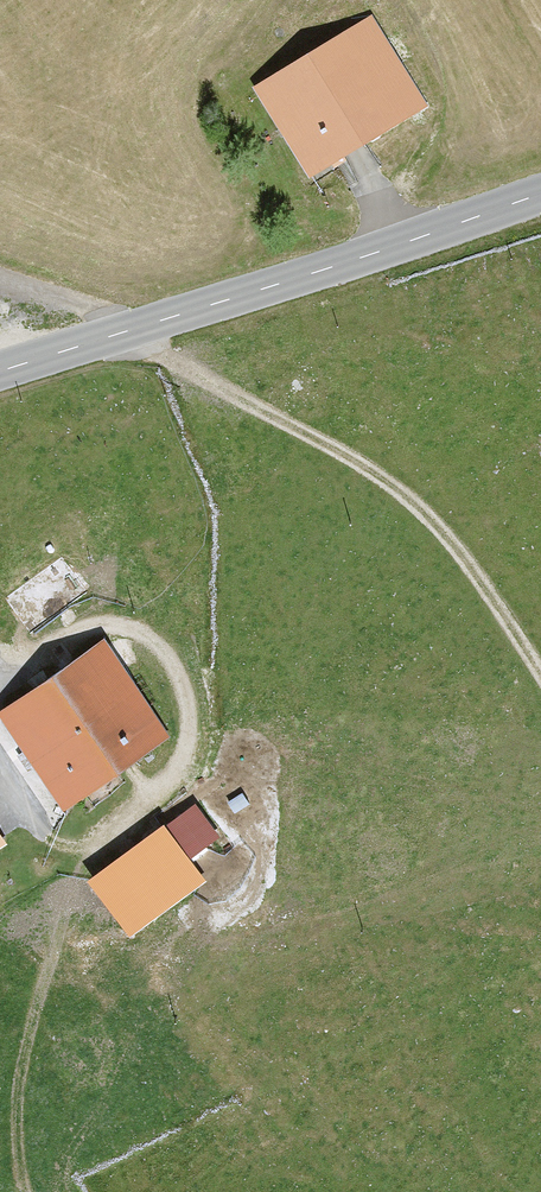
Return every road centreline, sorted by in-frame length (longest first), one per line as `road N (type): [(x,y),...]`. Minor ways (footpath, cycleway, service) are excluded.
road 1 (track): [(27,1191),(17,1162),(18,1097),(55,934),(98,842),(171,777),(189,741),(174,664),(111,621),(11,674),(0,670)]
road 2 (tertiary): [(540,194),(0,372)]
road 3 (track): [(540,674),(448,538),(395,490),(158,353),(135,329)]

